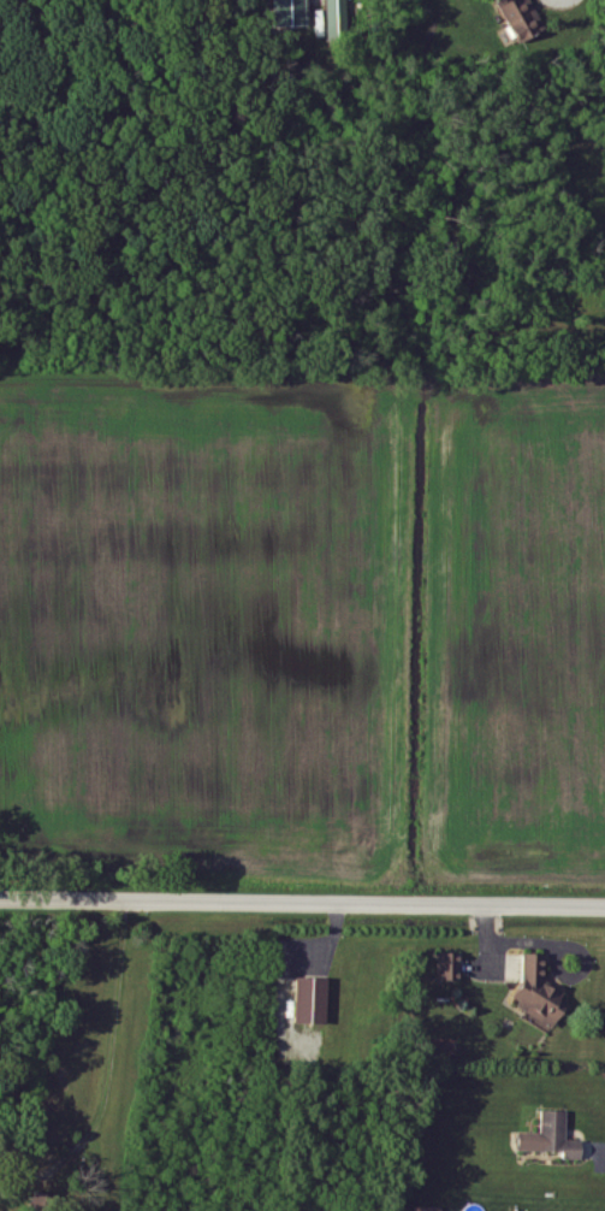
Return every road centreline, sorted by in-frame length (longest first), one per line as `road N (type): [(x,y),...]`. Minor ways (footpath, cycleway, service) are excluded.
road 1 (residential): [(604,908),(0,896)]

